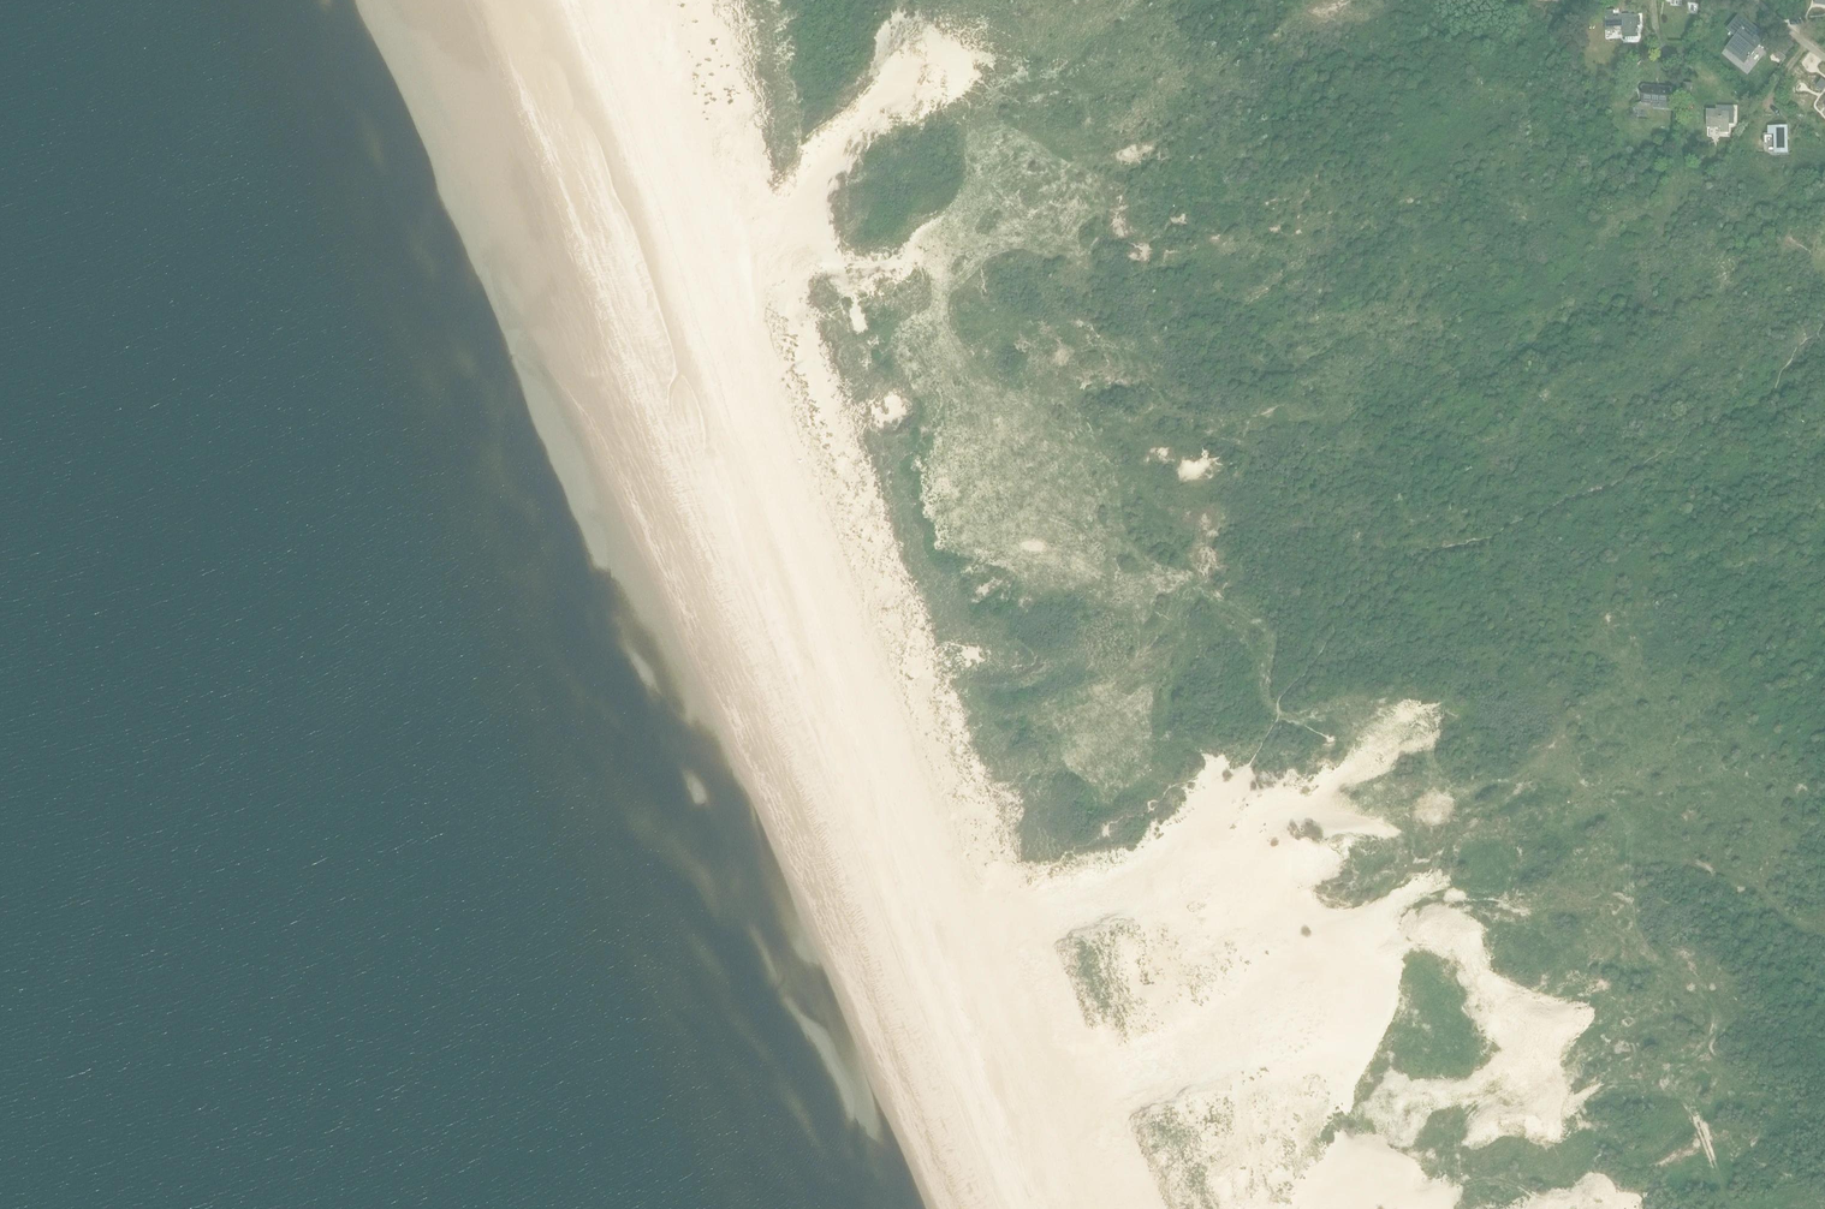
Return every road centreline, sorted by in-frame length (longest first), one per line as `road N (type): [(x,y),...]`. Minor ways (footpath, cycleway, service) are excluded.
road 1 (track): [(1737,1208),(1693,1111),(1666,1078),(1668,1065),(1713,1034),(1708,999),(1694,978),(1644,949),(1628,903),(1556,904)]

